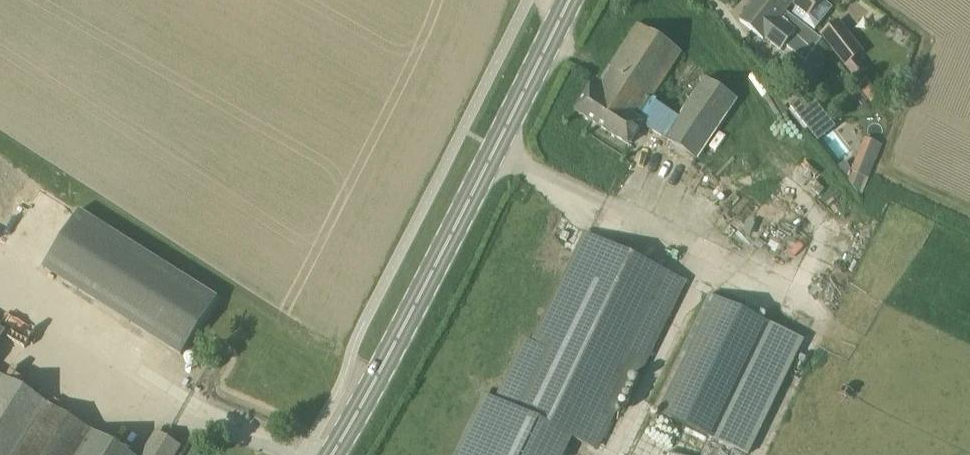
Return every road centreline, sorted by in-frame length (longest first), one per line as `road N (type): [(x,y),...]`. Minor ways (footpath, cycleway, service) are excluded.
road 1 (secondary): [(335,454),(572,0)]

